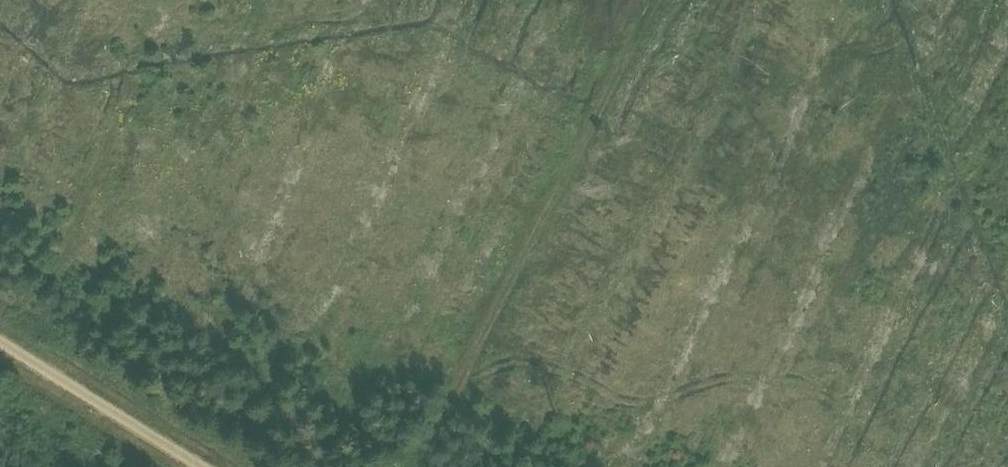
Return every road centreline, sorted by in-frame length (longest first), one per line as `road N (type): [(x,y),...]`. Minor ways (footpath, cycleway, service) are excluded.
road 1 (track): [(0,343),(201,466)]

